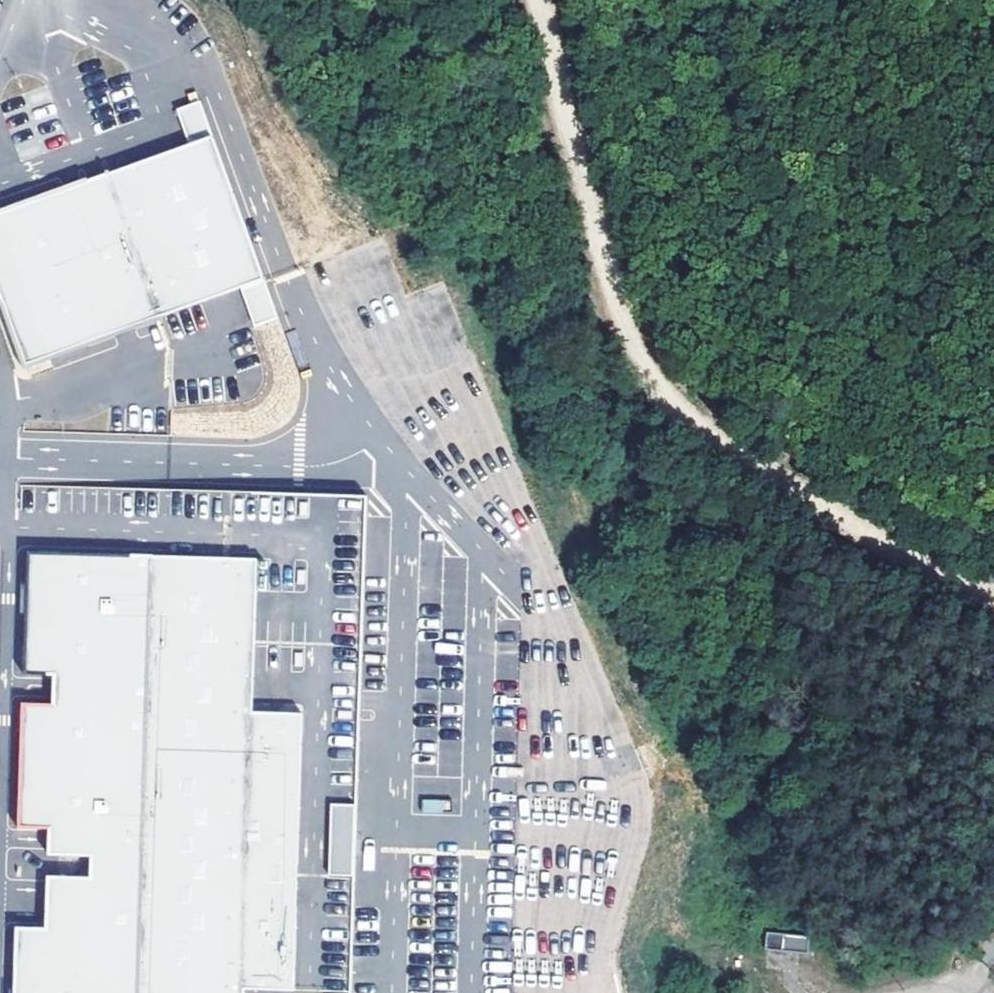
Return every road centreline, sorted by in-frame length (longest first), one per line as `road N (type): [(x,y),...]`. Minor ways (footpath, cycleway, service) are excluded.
road 1 (unclassified): [(0,458),(316,466),(356,455),(378,437)]

